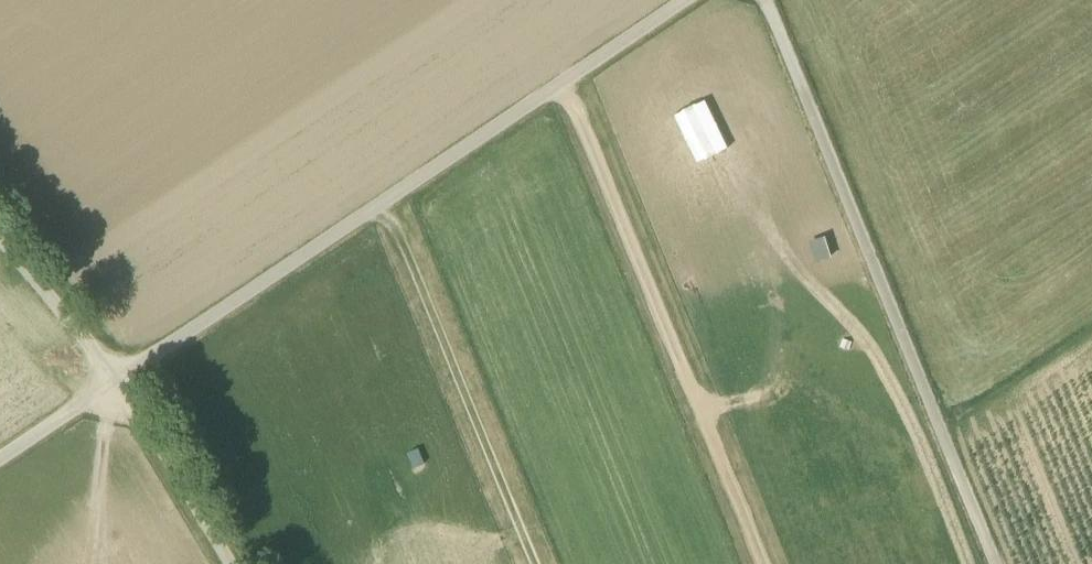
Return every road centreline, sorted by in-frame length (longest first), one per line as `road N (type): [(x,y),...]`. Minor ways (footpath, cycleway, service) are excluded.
road 1 (track): [(683,0),(0,458)]
road 2 (track): [(766,0),(997,563)]
road 3 (track): [(0,233),(121,377),(233,563)]

